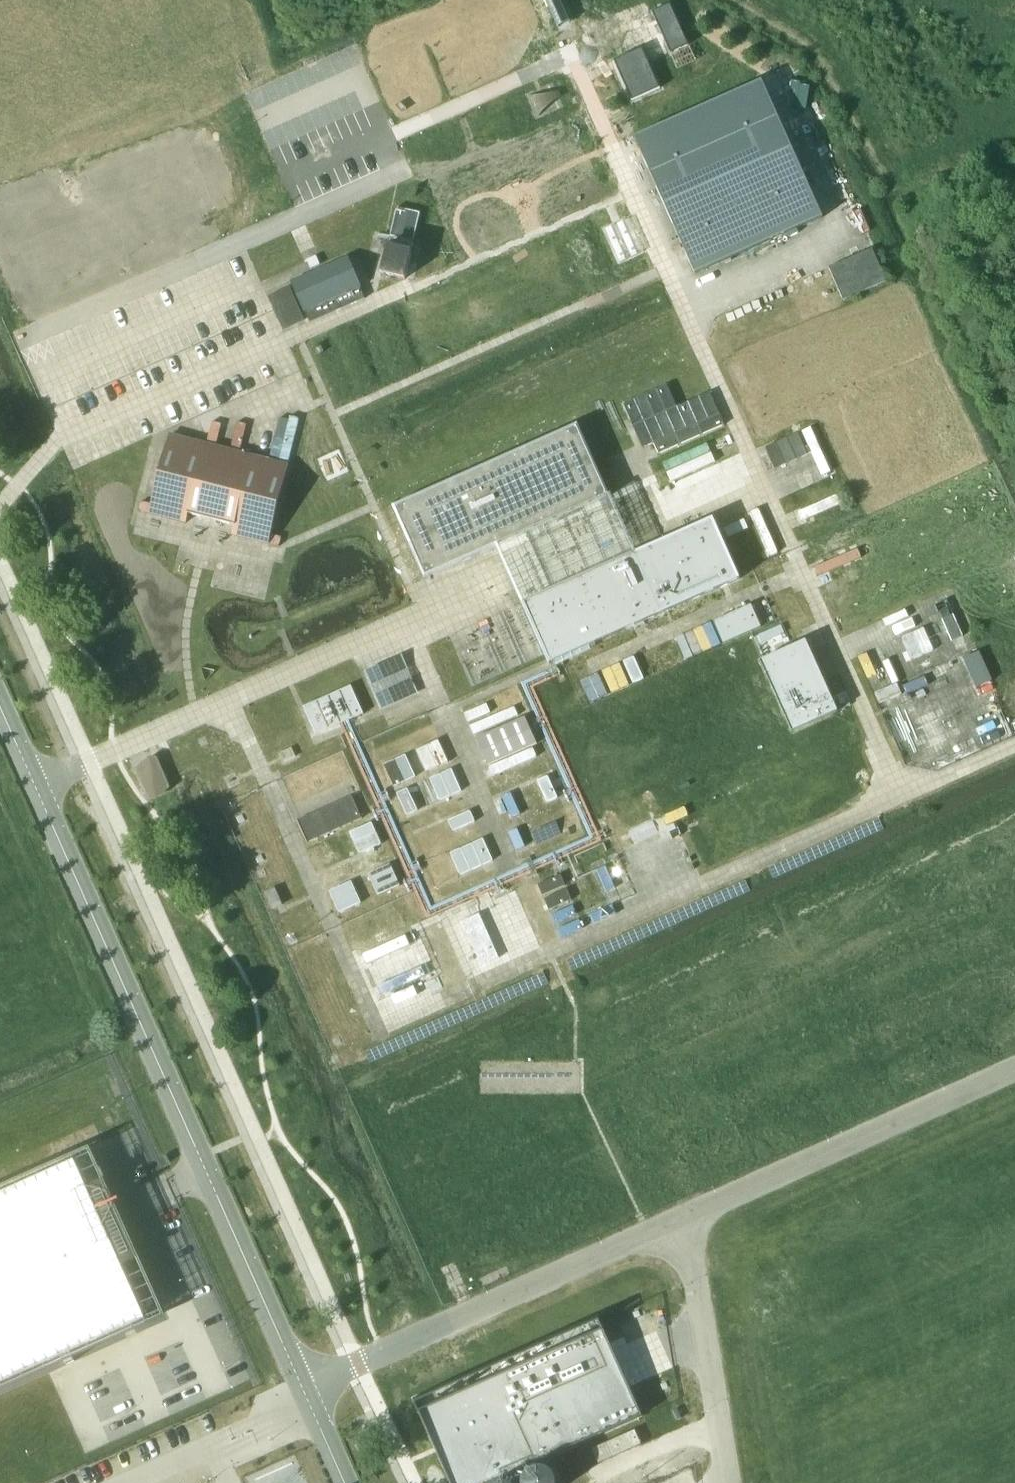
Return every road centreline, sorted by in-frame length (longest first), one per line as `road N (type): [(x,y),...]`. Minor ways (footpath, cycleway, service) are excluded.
road 1 (unclassified): [(304,1390),(0,704)]
road 2 (unclassified): [(689,1221),(304,1390)]
road 3 (unclassified): [(1014,1074),(689,1221)]
road 4 (unclassified): [(689,1221),(729,1482)]

